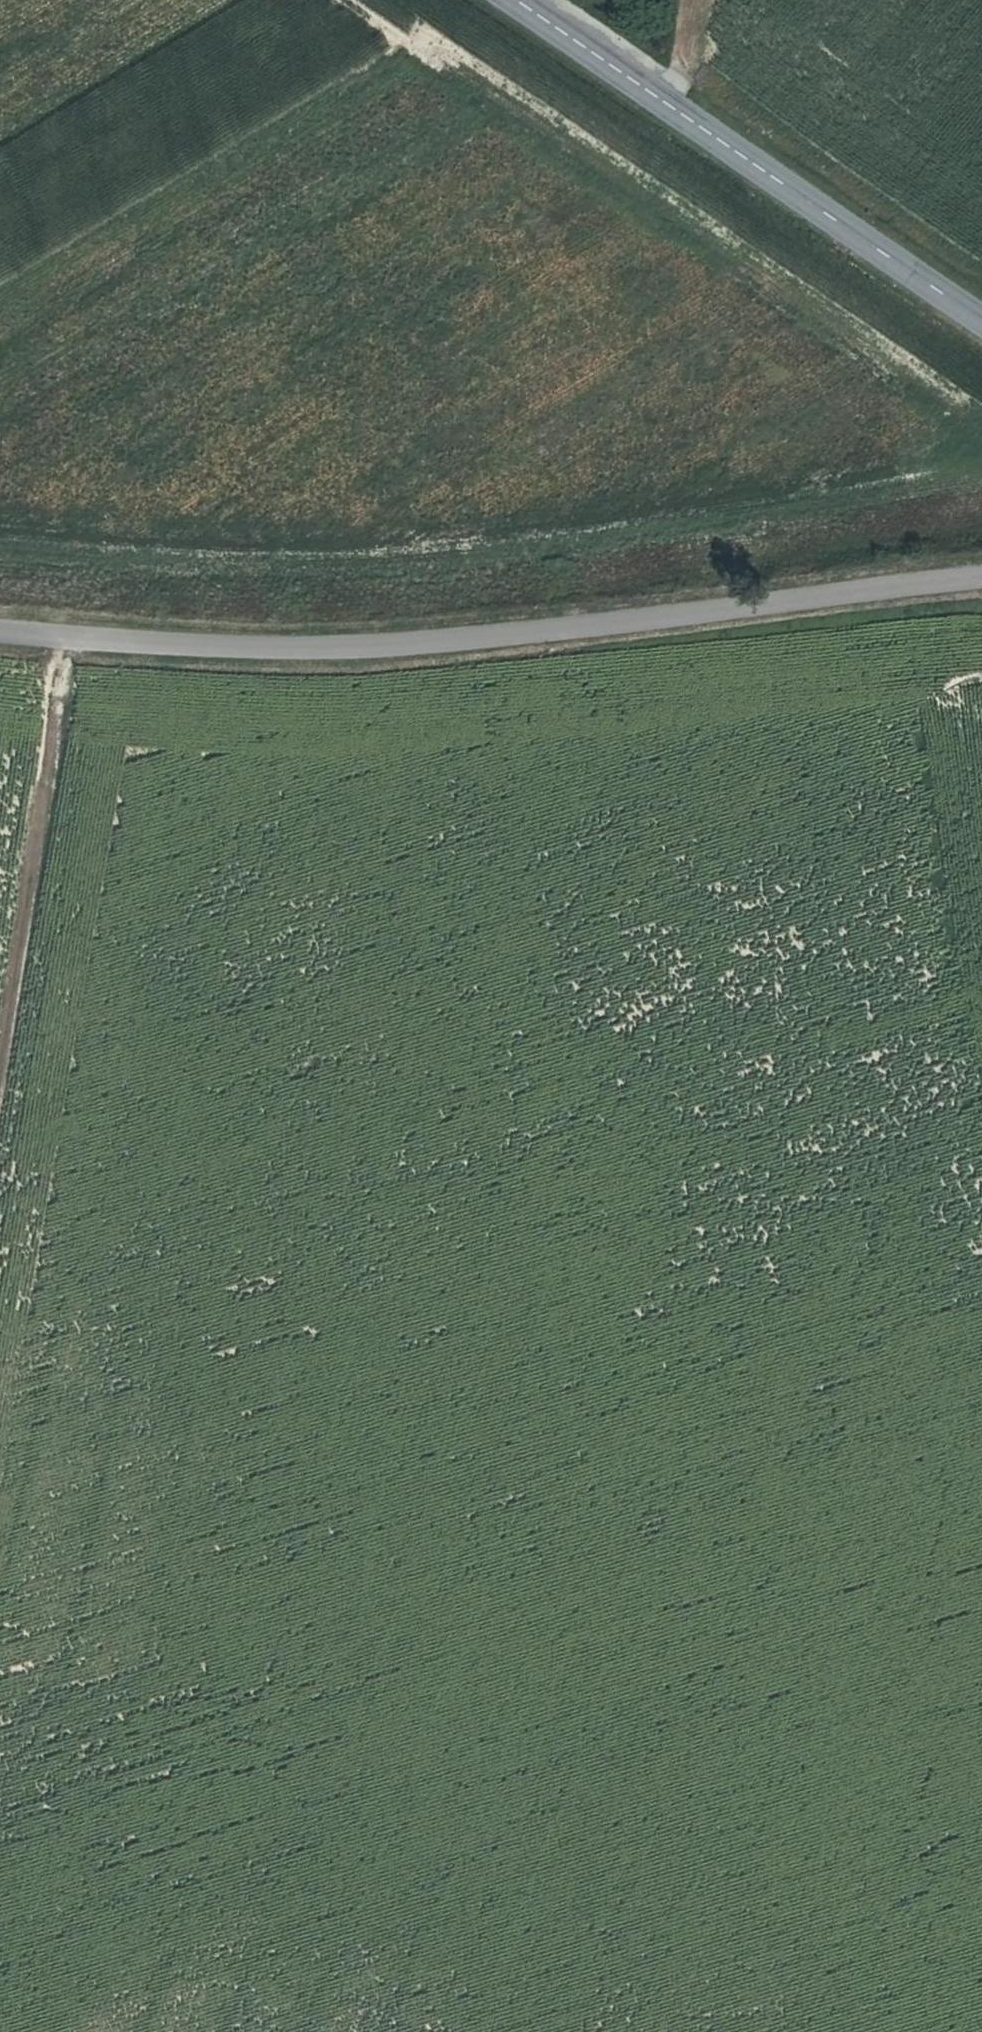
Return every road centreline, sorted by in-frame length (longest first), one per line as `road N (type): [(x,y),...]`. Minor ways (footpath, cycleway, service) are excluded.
road 1 (unclassified): [(0,630),(291,649),(500,635),(981,575)]
road 2 (tertiary): [(516,0),(981,319)]
road 3 (track): [(0,1011),(57,637)]

